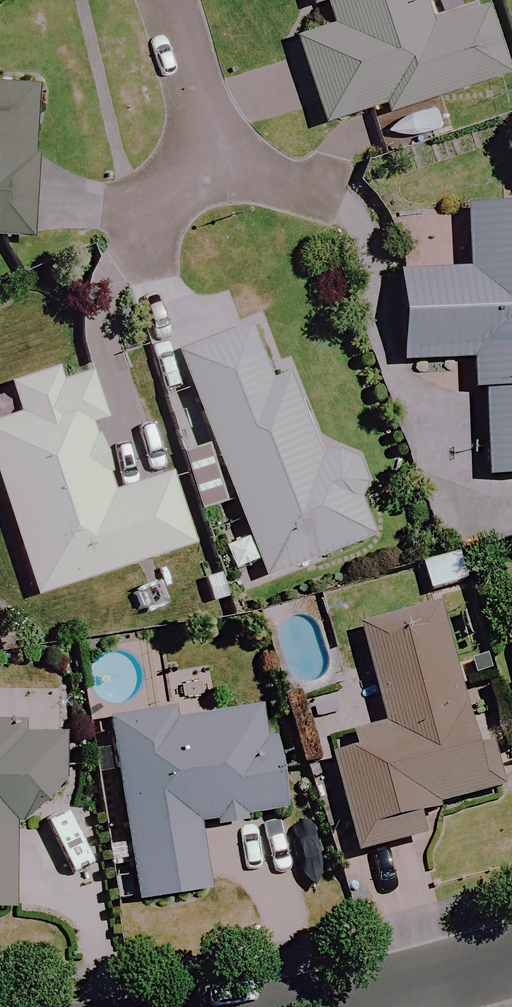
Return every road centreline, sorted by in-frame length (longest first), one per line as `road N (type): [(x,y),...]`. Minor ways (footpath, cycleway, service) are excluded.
road 1 (residential): [(327,1006),(511,958)]
road 2 (residential): [(155,0),(210,144)]

